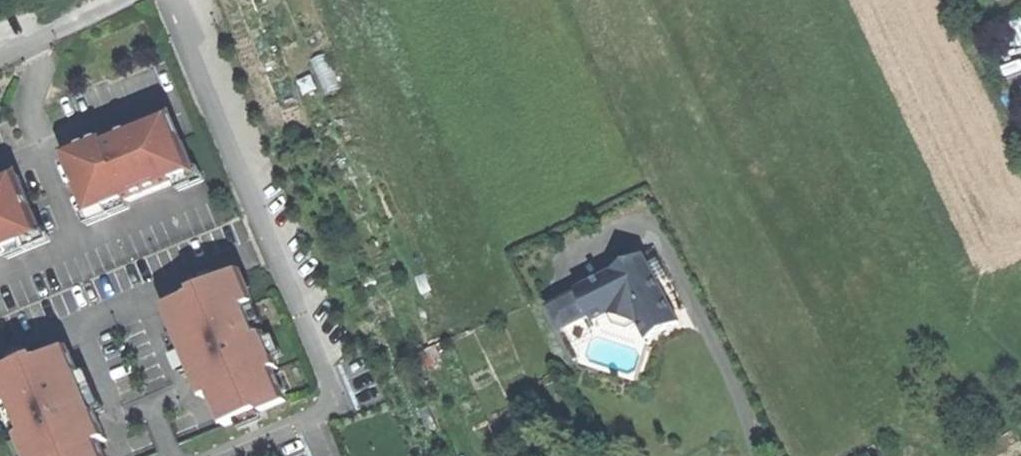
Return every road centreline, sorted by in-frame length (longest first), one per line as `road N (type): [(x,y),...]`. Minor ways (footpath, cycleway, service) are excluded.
road 1 (residential): [(224,455),(340,402),(171,0)]
road 2 (residential): [(0,64),(132,0)]

